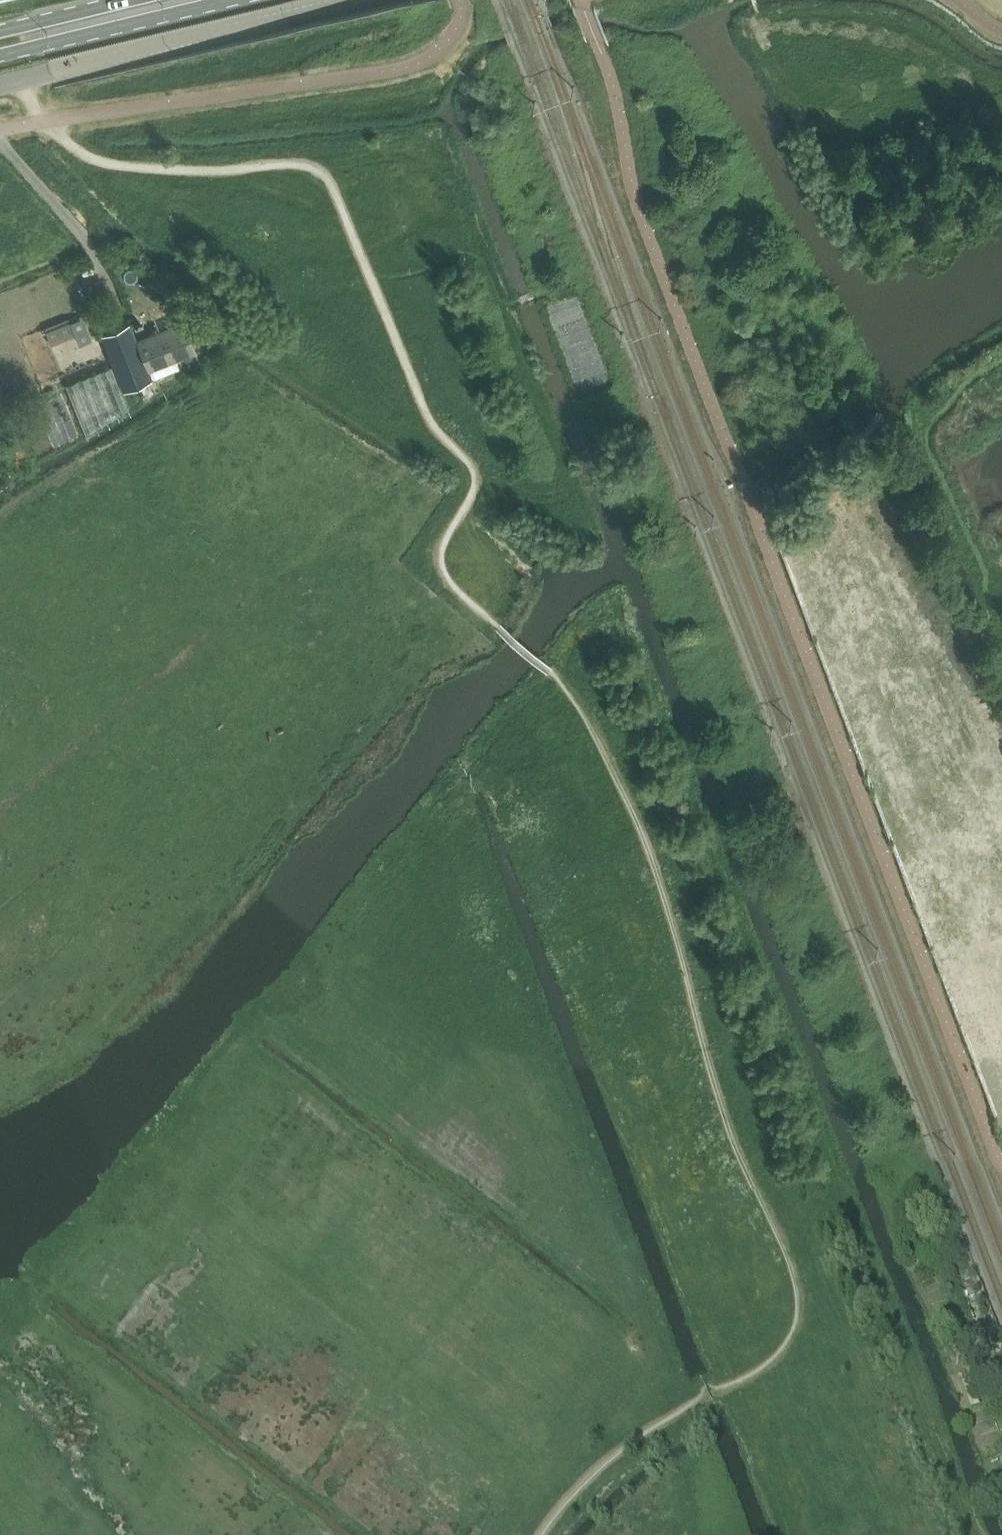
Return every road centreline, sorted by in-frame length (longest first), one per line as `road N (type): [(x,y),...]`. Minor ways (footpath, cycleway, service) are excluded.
road 1 (unclassified): [(0,84),(352,0)]
road 2 (primary): [(0,57),(238,0)]
road 3 (primary): [(131,0),(0,31)]

